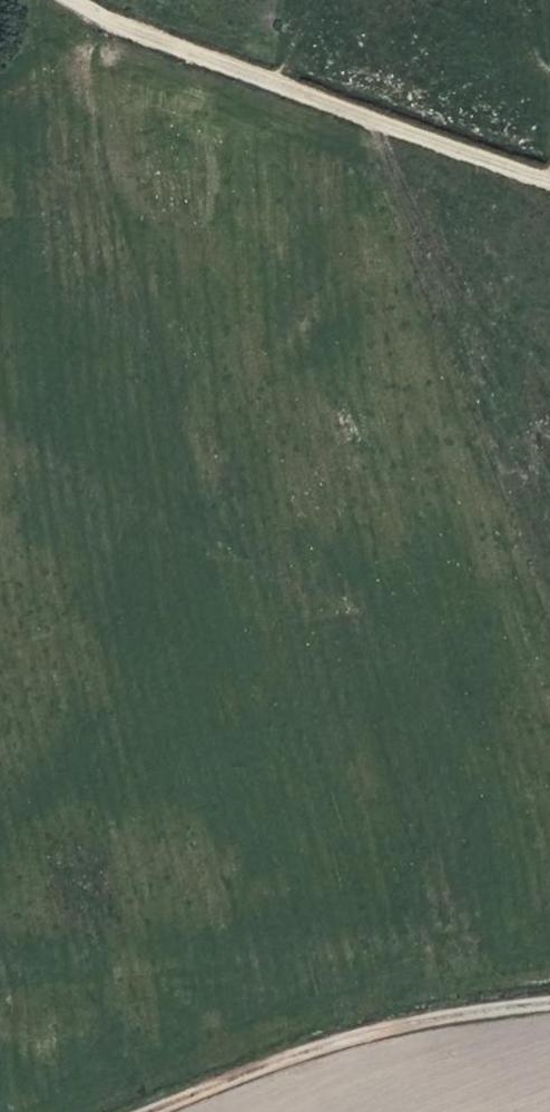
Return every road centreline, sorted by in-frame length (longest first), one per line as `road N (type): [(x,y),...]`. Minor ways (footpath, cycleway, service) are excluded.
road 1 (track): [(87,0),(296,109),(549,180)]
road 2 (track): [(549,1006),(363,1040),(172,1111)]

